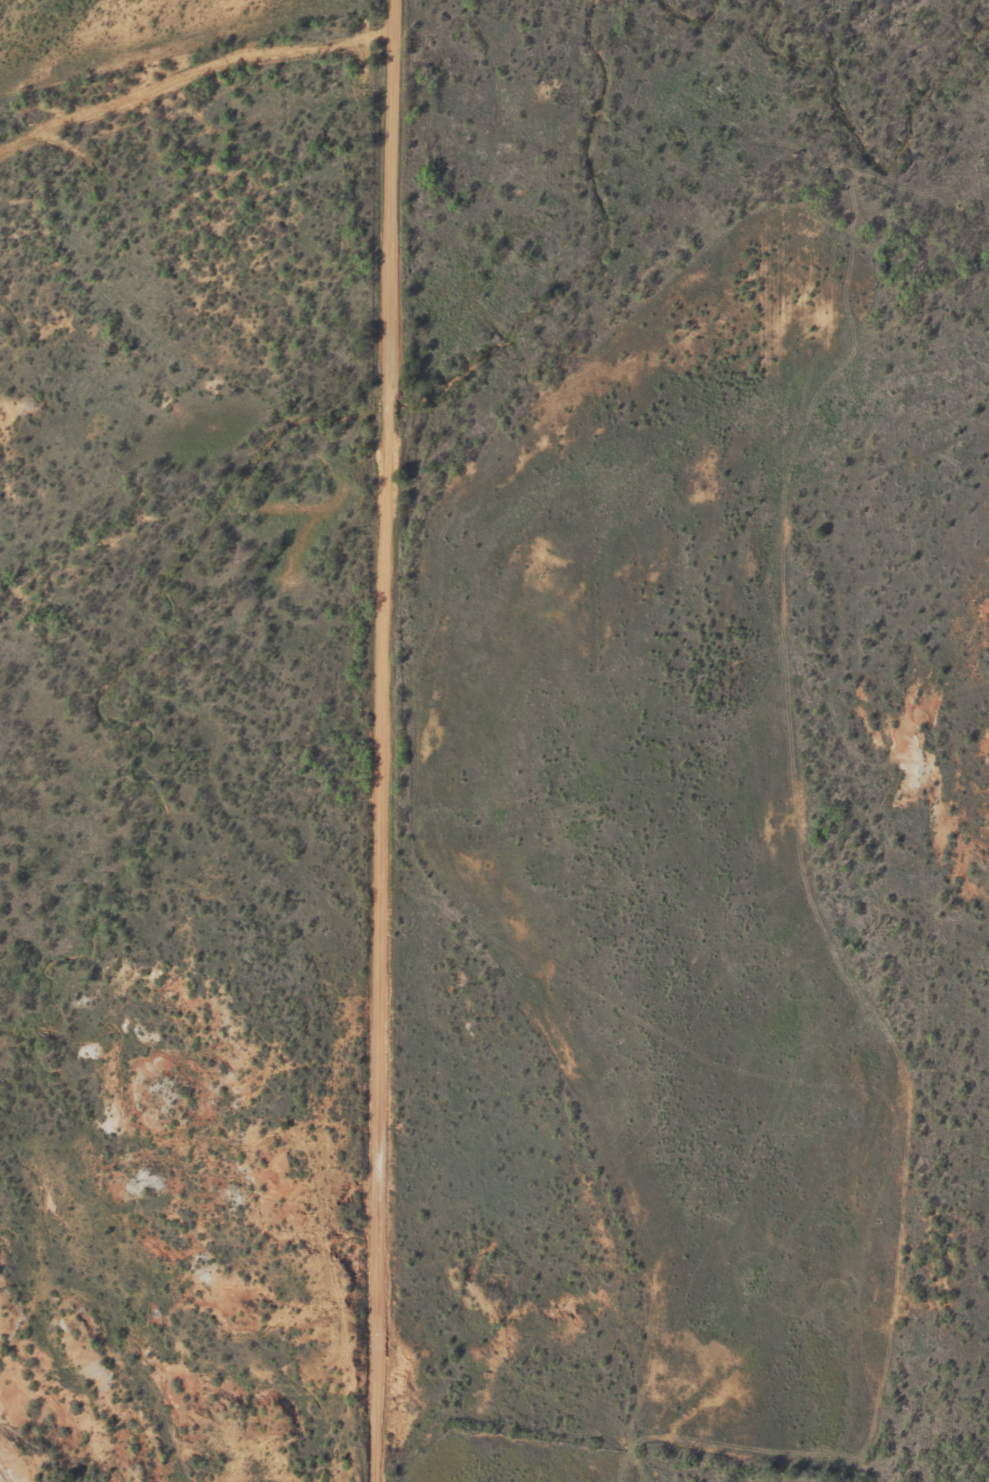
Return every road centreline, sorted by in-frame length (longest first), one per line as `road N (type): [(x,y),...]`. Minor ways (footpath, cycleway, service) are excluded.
road 1 (residential): [(379,1481),(397,0)]
road 2 (track): [(0,144),(396,21)]

